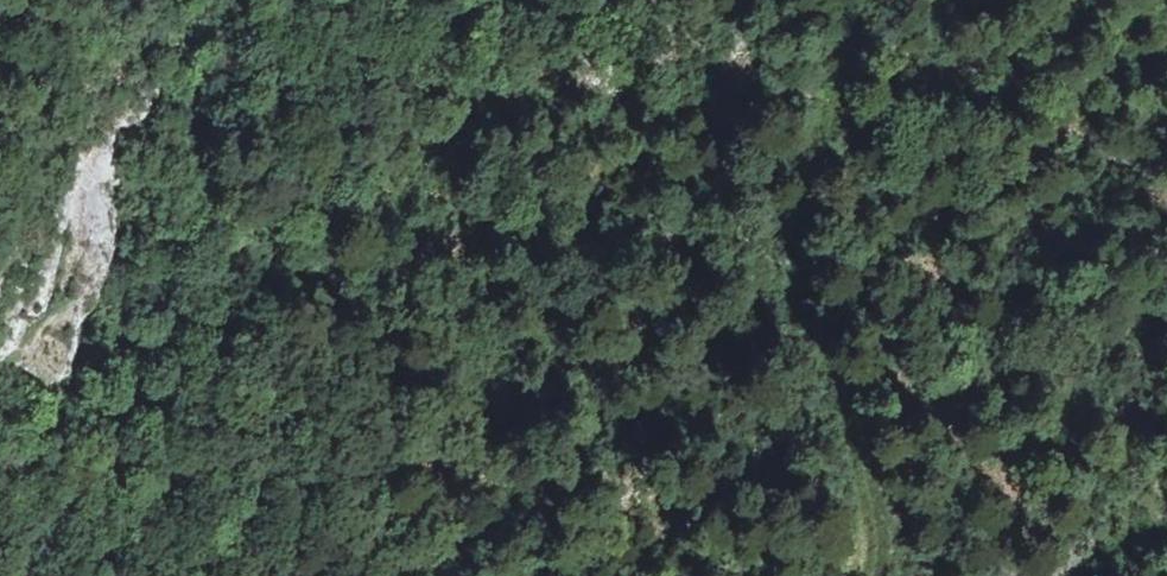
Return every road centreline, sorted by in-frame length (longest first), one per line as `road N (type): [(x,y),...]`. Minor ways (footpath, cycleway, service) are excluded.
road 1 (track): [(868,0),(852,39),(804,277),(874,490),(872,575)]

